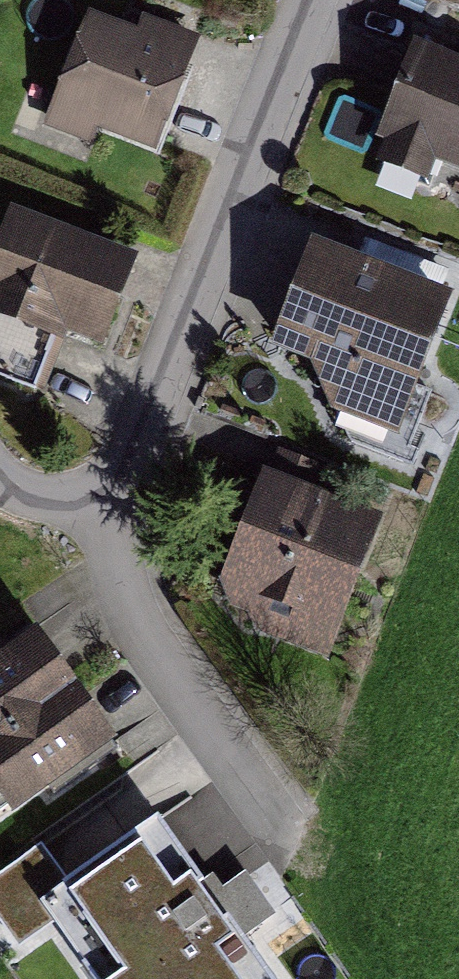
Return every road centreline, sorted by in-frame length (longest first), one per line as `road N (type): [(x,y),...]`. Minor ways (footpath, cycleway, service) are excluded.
road 1 (residential): [(309,0),(114,470),(107,522)]
road 2 (residential): [(107,522),(131,628),(262,824)]

